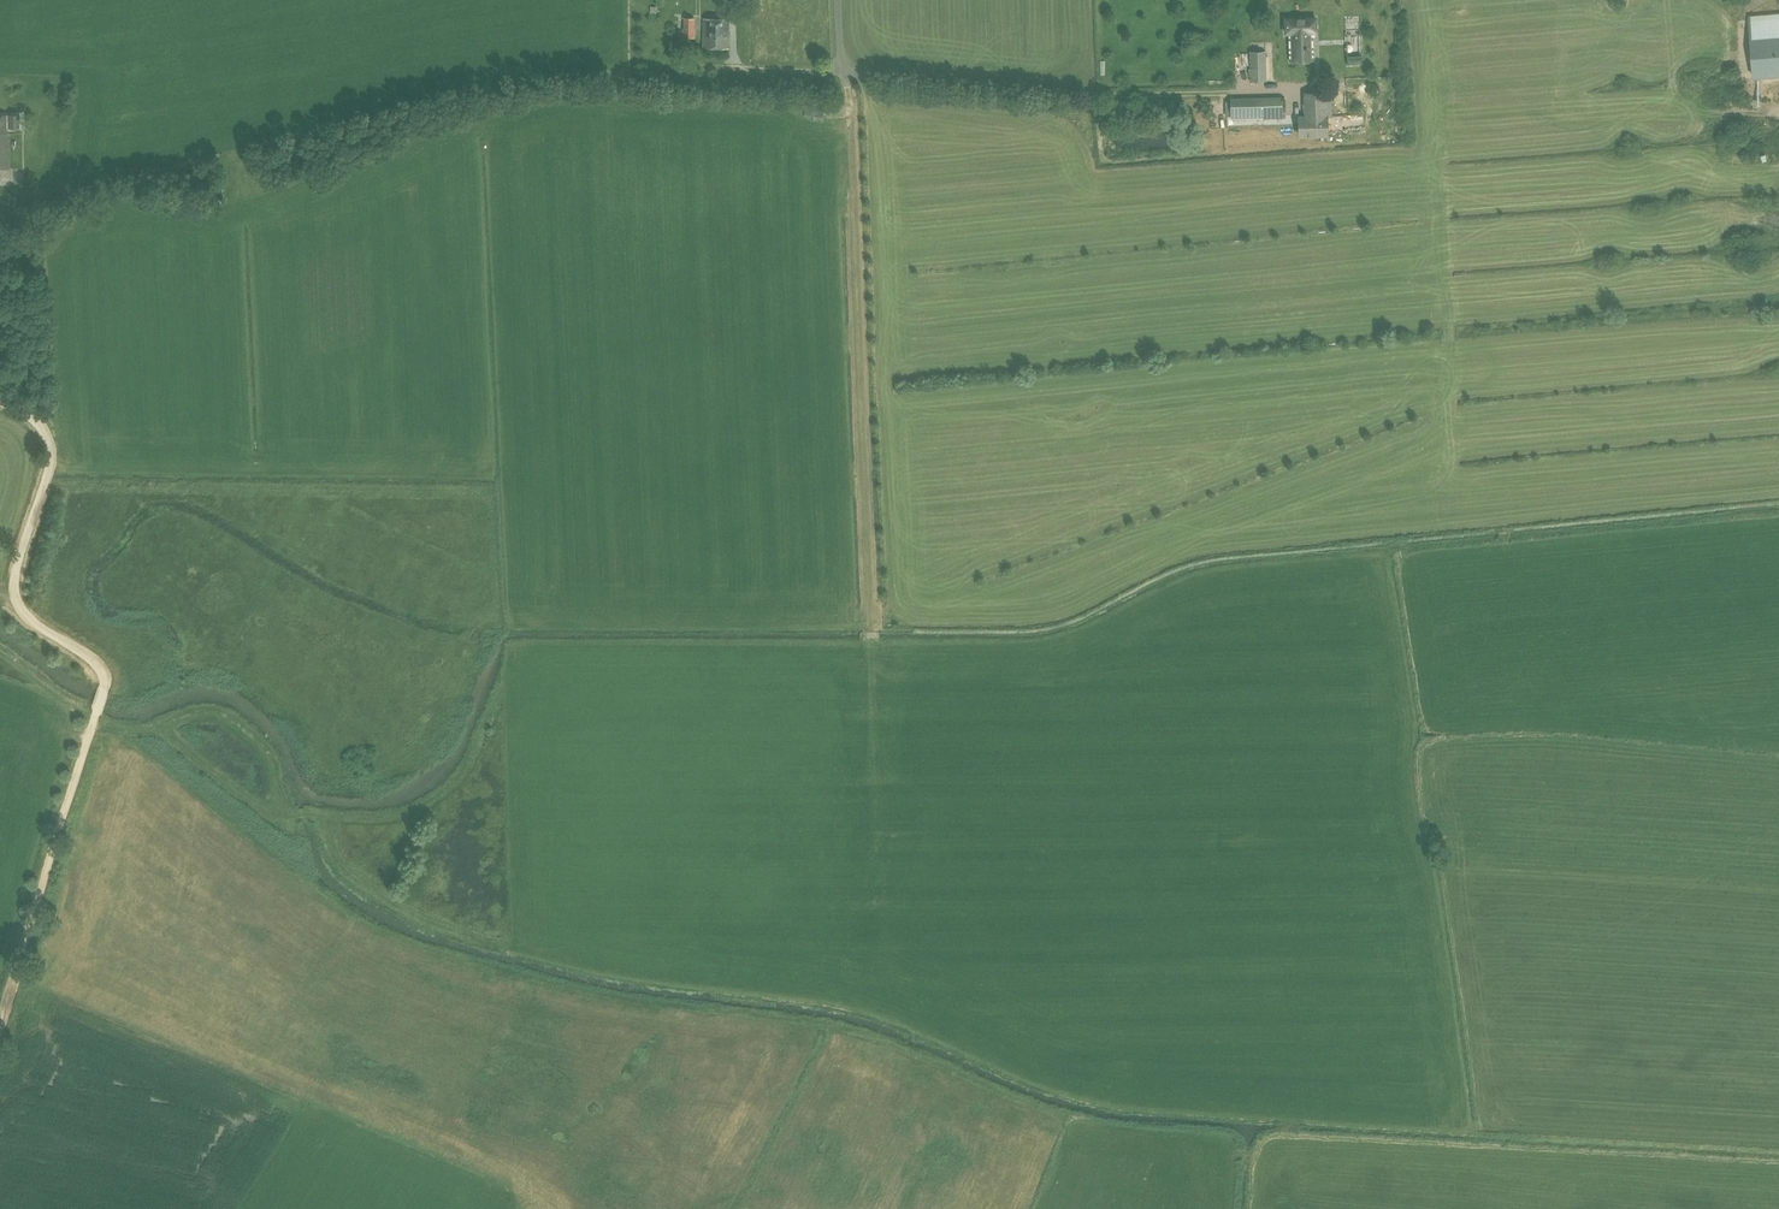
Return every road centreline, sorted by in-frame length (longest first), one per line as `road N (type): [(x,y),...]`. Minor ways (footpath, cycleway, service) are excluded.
road 1 (track): [(0,1030),(105,680),(97,663),(27,617),(16,599),(50,451),(36,422),(0,403)]
road 2 (track): [(842,72),(870,630)]

